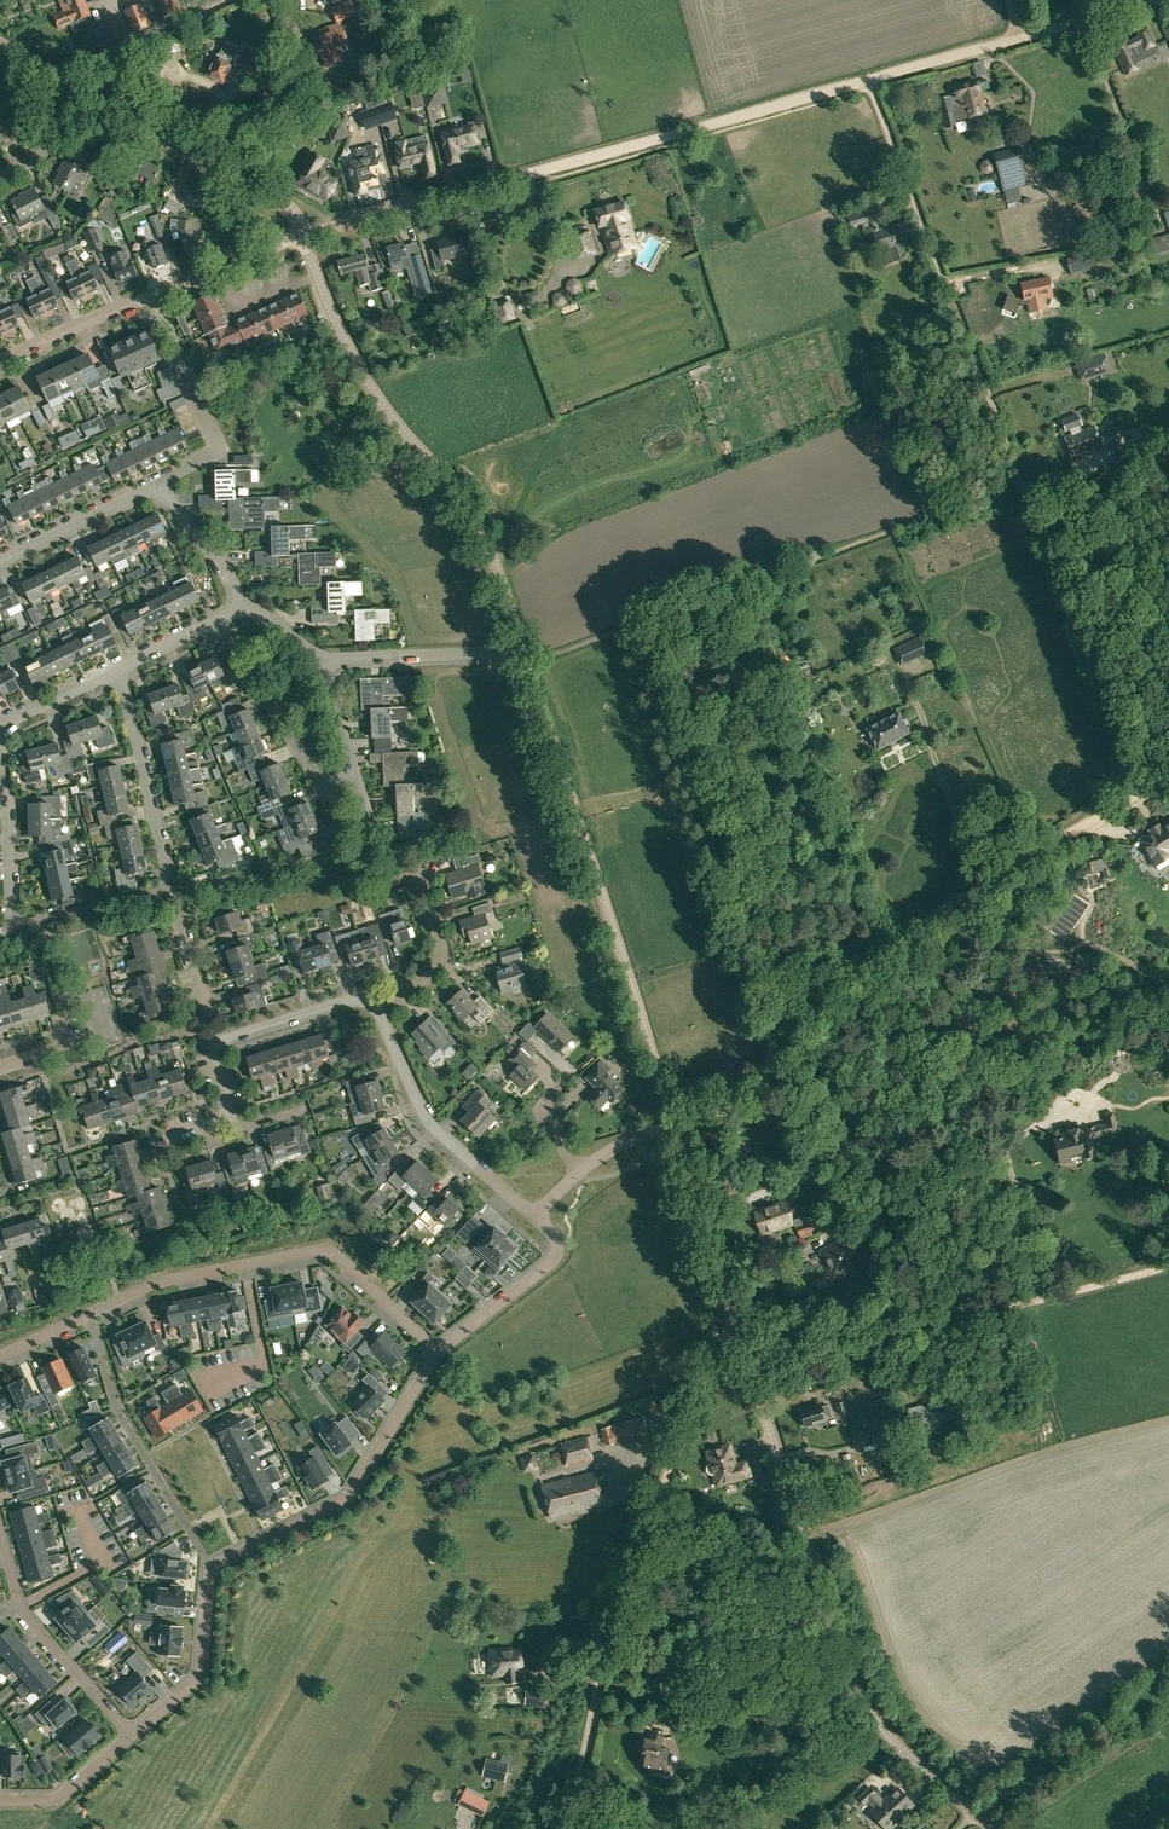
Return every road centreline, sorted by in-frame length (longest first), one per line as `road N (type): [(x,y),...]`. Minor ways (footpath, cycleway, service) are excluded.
road 1 (unclassified): [(987,1828),(877,1734),(850,1692),(674,1125)]
road 2 (track): [(1132,798),(868,81)]
road 3 (residential): [(0,734),(15,919),(174,889),(117,667)]
road 4 (track): [(736,1099),(765,1071),(791,1004),(1168,776)]
road 5 (track): [(520,176),(1022,36)]
road 6 (unclassified): [(674,1125),(524,654)]
road 7 (unclassified): [(524,654),(475,516),(377,396),(318,272)]
road 8 (track): [(750,1368),(795,1354),(846,1353),(1168,1259)]
road 9 (track): [(737,1326),(665,1477),(592,1721)]
road 10 (residential): [(439,1352),(347,1498),(212,1566)]
road 11 (unclassified): [(303,235),(275,195),(71,86)]
road 12 (residential): [(379,1016),(432,1123),(536,1219)]
road 13 (residential): [(156,484),(220,450),(155,294)]
road 14 (residential): [(0,1540),(18,1607),(130,1737)]
road 15 (residential): [(357,778),(326,787),(215,621)]
road 16 (residential): [(248,1262),(325,1251),(439,1352)]
road 17 (residential): [(303,235),(520,176)]
road 18 (residential): [(212,1566),(201,1675),(130,1737)]
road 19 (residential): [(524,654),(324,656)]
road 20 (residential): [(536,1219),(556,1244),(554,1261),(439,1352)]
road 21 (residential): [(248,1262),(267,1367),(197,1387)]
road 22 (residential): [(379,1016),(409,995),(442,952),(421,866)]
road 23 (residential): [(0,561),(156,484)]
road 24 (residential): [(217,1039),(353,999),(379,1016)]
road 25 (residential): [(0,363),(155,294)]
road 26 (residential): [(89,1315),(160,1284),(248,1262)]
road 27 (residential): [(130,1737),(56,1800),(0,1799)]
road 28 (residential): [(246,603),(156,484)]
road 29 (residential): [(1022,36),(1149,0)]
road 30 (residential): [(219,269),(235,307),(318,272)]
road 31 (residential): [(0,726),(117,667)]
road 32 (residential): [(324,656),(357,778)]
road 33 (residential): [(0,183),(39,150),(71,86)]

